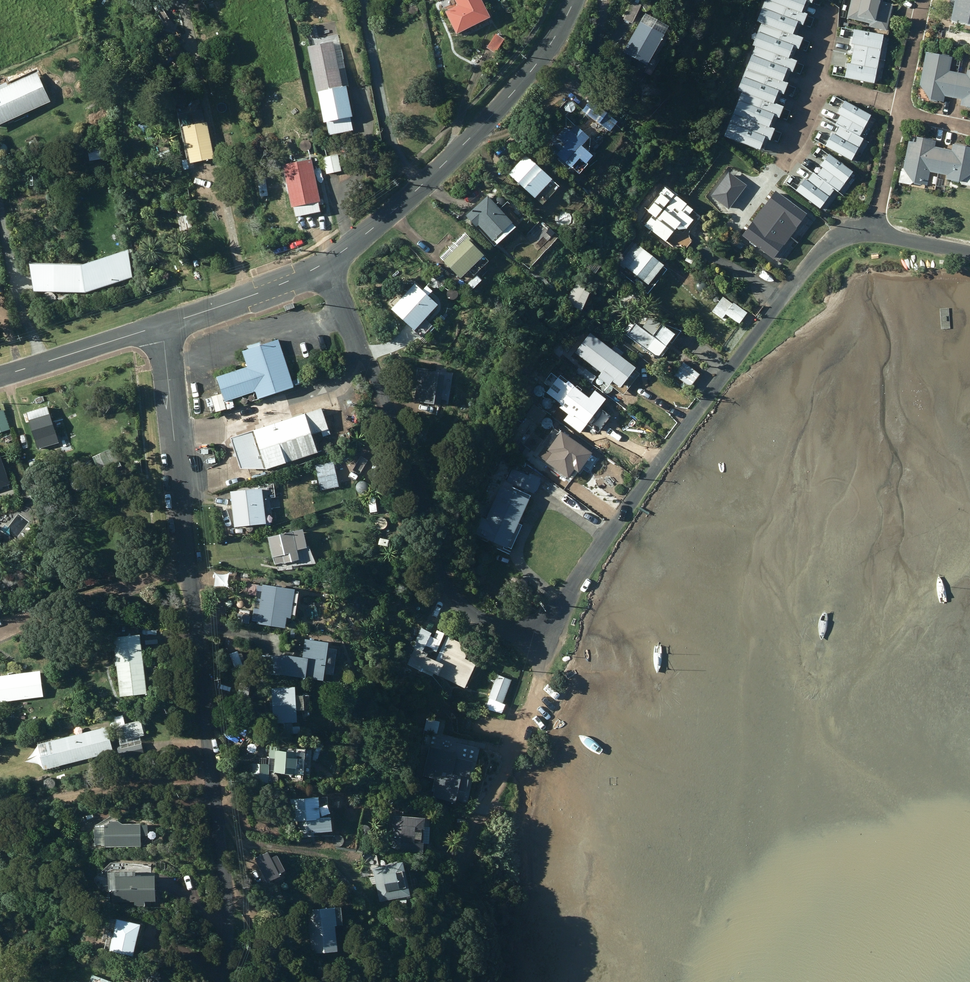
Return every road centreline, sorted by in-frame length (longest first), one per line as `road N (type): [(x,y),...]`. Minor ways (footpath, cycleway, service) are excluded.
road 1 (residential): [(162,325),(226,894),(220,981)]
road 2 (residential): [(873,231),(839,237),(813,257),(576,580),(543,639)]
road 3 (residential): [(325,263),(395,426),(450,590),(476,616),(543,639)]
road 4 (residential): [(573,0),(537,63),(486,122),(399,207),(325,263)]
road 5 (residential): [(543,639),(534,698),(454,881)]
road 6 (residential): [(325,263),(162,325)]
road 7 (residential): [(162,325),(0,376)]
road 8 (residential): [(873,231),(902,113)]

